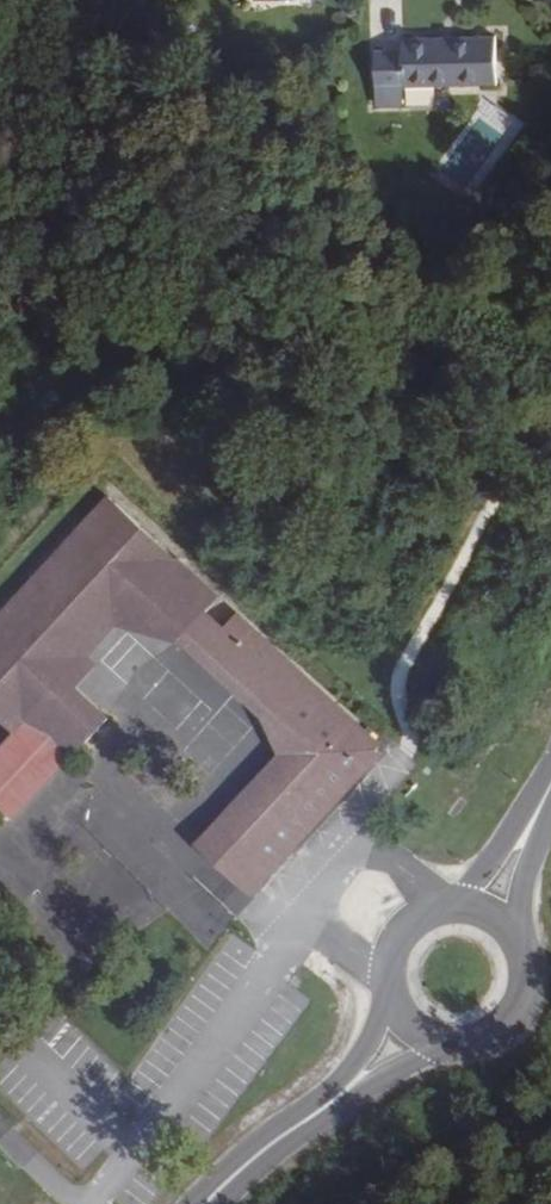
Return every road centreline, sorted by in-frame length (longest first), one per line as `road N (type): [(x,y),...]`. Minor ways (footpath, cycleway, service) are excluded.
road 1 (tertiary): [(410,1027),(327,1109),(256,1154),(210,1203)]
road 2 (tertiary): [(410,1027),(450,1043),(471,1040),(507,1016),(517,997),(517,954),(491,920)]
road 3 (tertiary): [(491,920),(452,908),(430,912),(396,939),(385,982),(410,1027)]
road 4 (tertiary): [(550,786),(491,920)]

